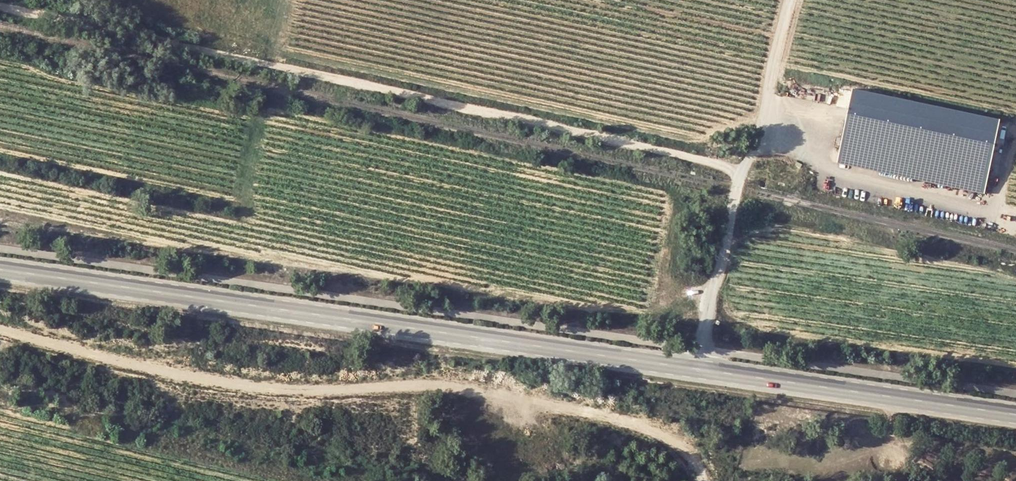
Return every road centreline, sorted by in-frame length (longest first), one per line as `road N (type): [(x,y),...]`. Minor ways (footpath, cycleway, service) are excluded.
road 1 (track): [(0,7),(745,170)]
road 2 (track): [(0,330),(213,382),(444,385),(569,407),(658,434),(696,460),(700,480)]
road 3 (secondary): [(0,271),(698,372)]
road 4 (unclassified): [(698,372),(737,189),(791,0)]
road 5 (secondary): [(698,372),(1015,414)]

